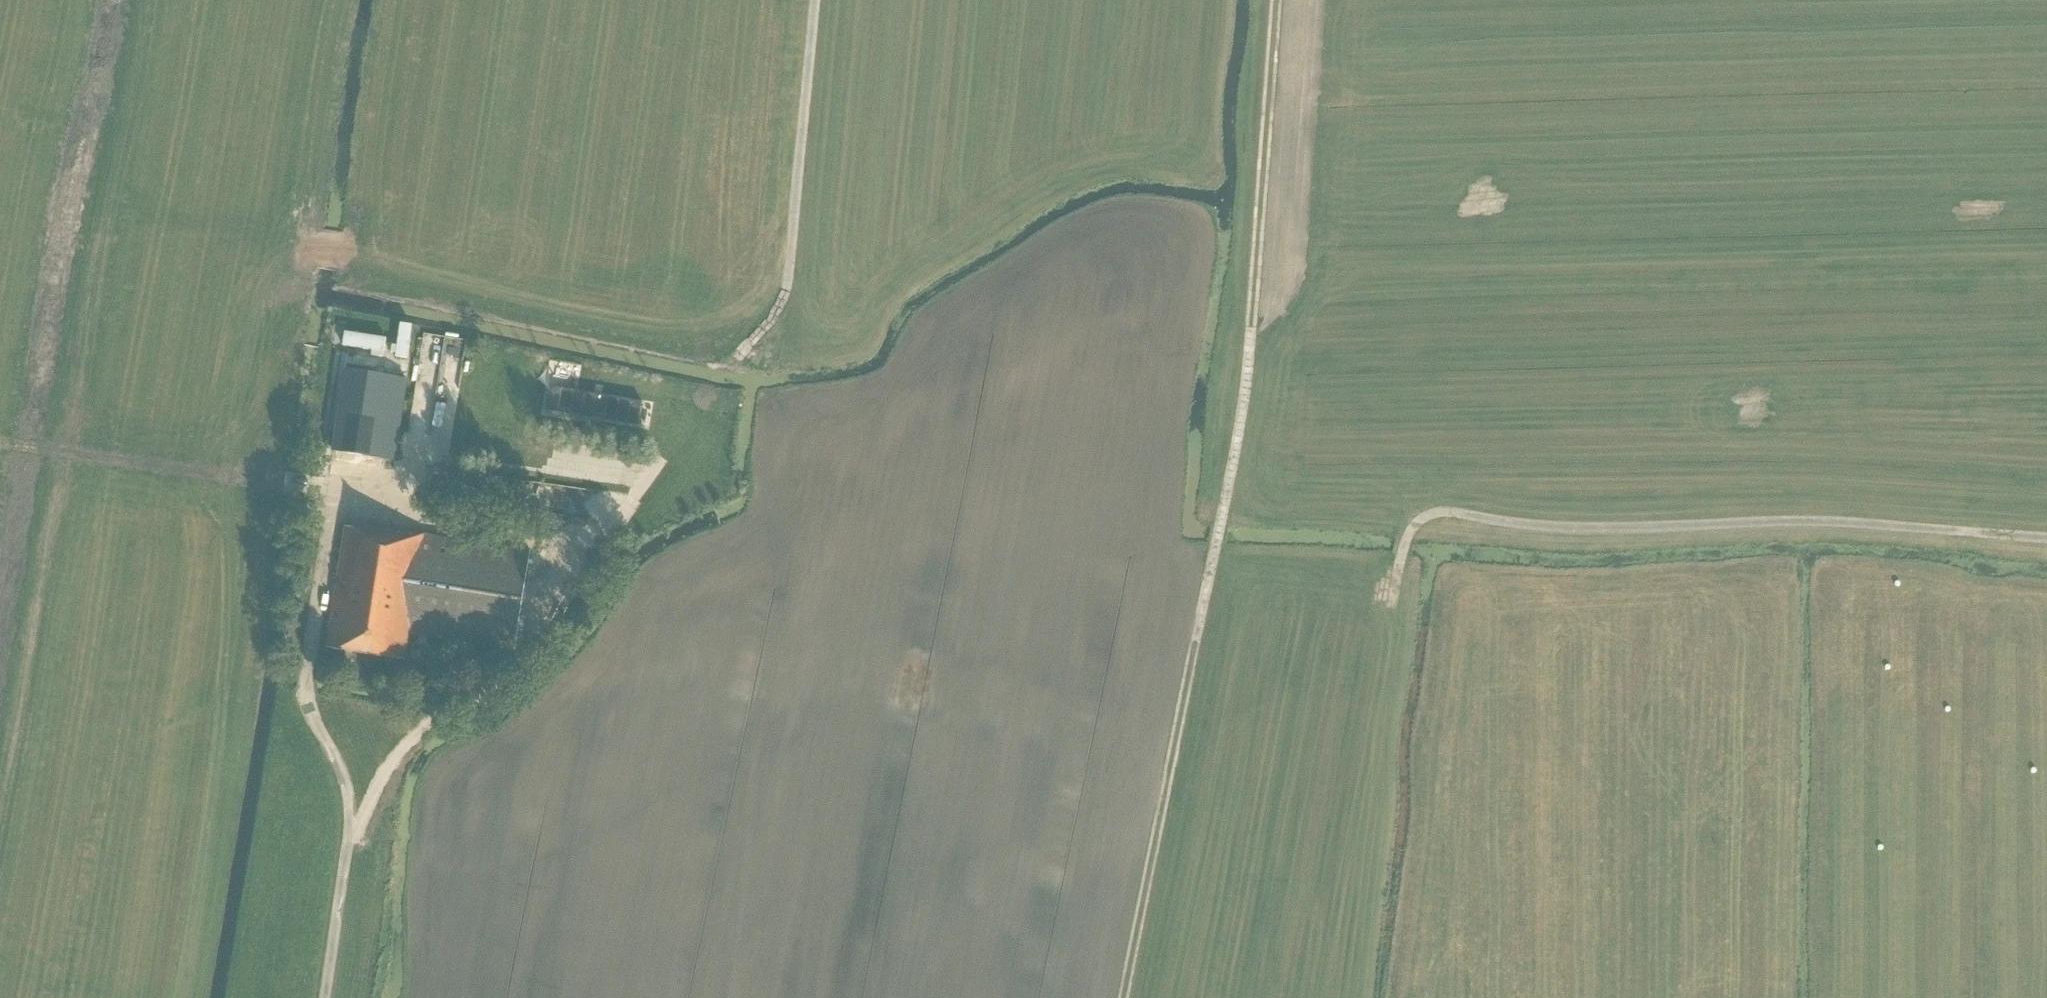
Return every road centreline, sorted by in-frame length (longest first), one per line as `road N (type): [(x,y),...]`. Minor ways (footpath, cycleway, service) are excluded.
road 1 (track): [(1358,997),(1392,602),(1412,528),(1431,515),(1453,511),(1567,530),(1806,520),(2046,535)]
road 2 (track): [(596,545),(784,290),(813,0)]
road 3 (track): [(331,501),(264,480),(12,444)]
road 4 (unclassified): [(326,997),(349,854),(344,787),(303,707)]

